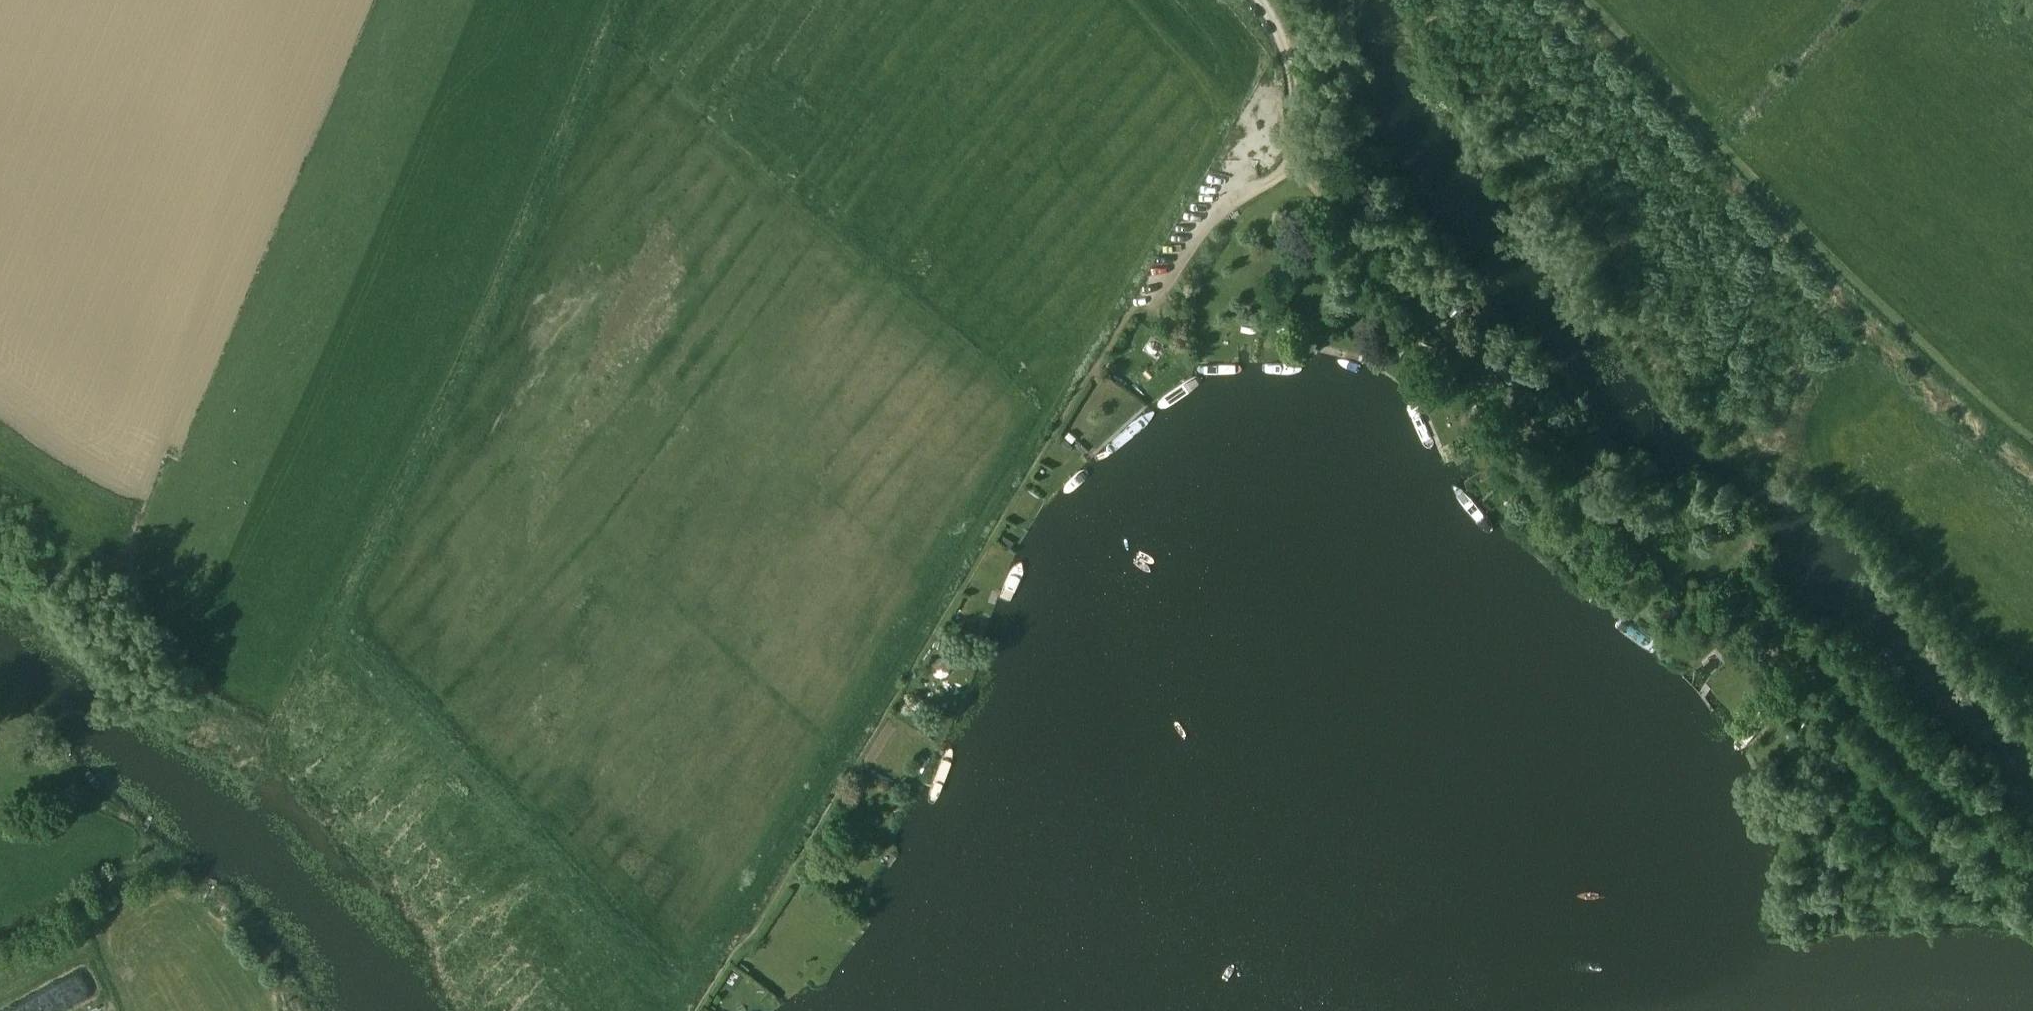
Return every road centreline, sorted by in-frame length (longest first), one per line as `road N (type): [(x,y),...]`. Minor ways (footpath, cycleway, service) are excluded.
road 1 (track): [(1293,160),(1232,201),(1154,292)]
road 2 (track): [(1294,67),(1293,160),(1326,206)]

